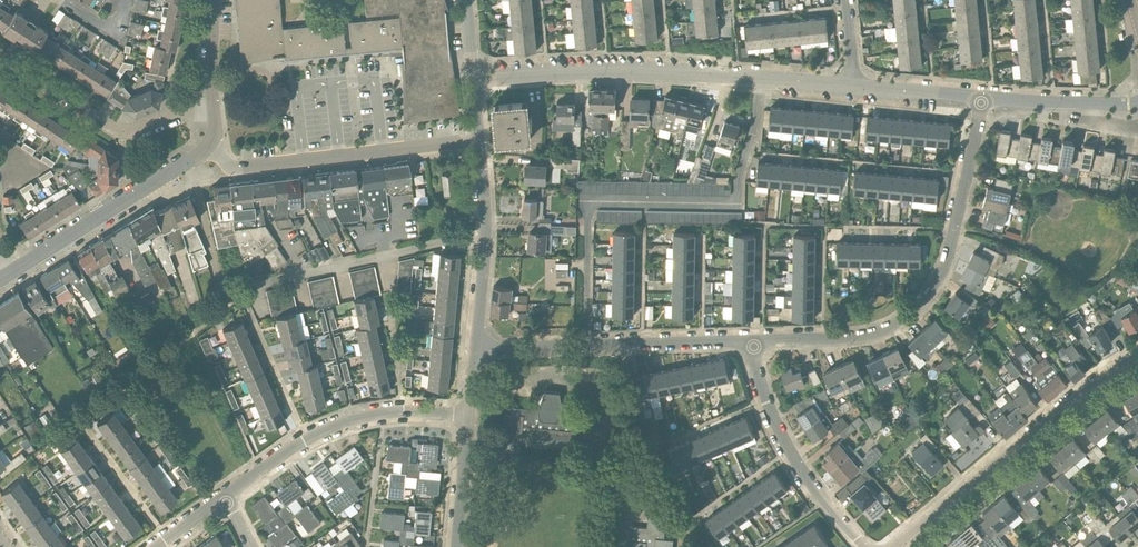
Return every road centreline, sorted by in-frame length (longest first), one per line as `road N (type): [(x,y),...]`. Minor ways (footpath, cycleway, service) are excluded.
road 1 (residential): [(755,343),(866,338),(914,314),(944,268),(983,101)]
road 2 (residential): [(856,88),(632,71),(475,82)]
road 3 (unclassified): [(891,546),(1137,353)]
road 4 (residential): [(208,148),(243,167),(481,140)]
road 5 (unclassified): [(477,347),(755,343)]
road 6 (residential): [(227,498),(309,437),(354,418),(400,410),(471,415)]
road 7 (residential): [(2,281),(208,148)]
road 8 (unclassified): [(864,546),(789,450),(765,397),(755,343)]
road 9 (residential): [(214,101),(121,130),(7,58)]
road 10 (residential): [(477,347),(486,242),(481,140)]
road 11 (residential): [(1137,103),(983,101)]
road 12 (residential): [(458,546),(471,415)]
road 13 (residential): [(983,101),(856,88)]

